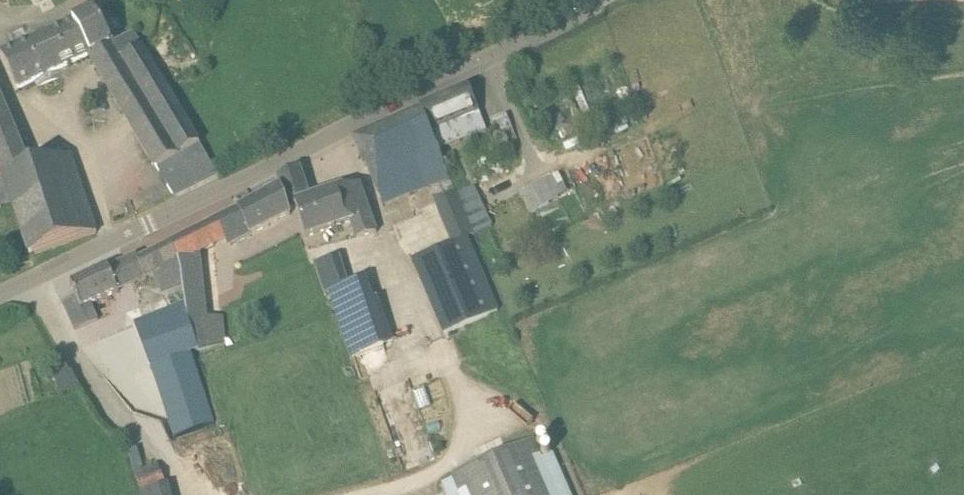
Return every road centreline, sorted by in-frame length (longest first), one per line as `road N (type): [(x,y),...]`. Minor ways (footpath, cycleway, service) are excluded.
road 1 (tertiary): [(599,0),(0,292)]
road 2 (track): [(111,239),(81,152),(21,116),(0,77)]

